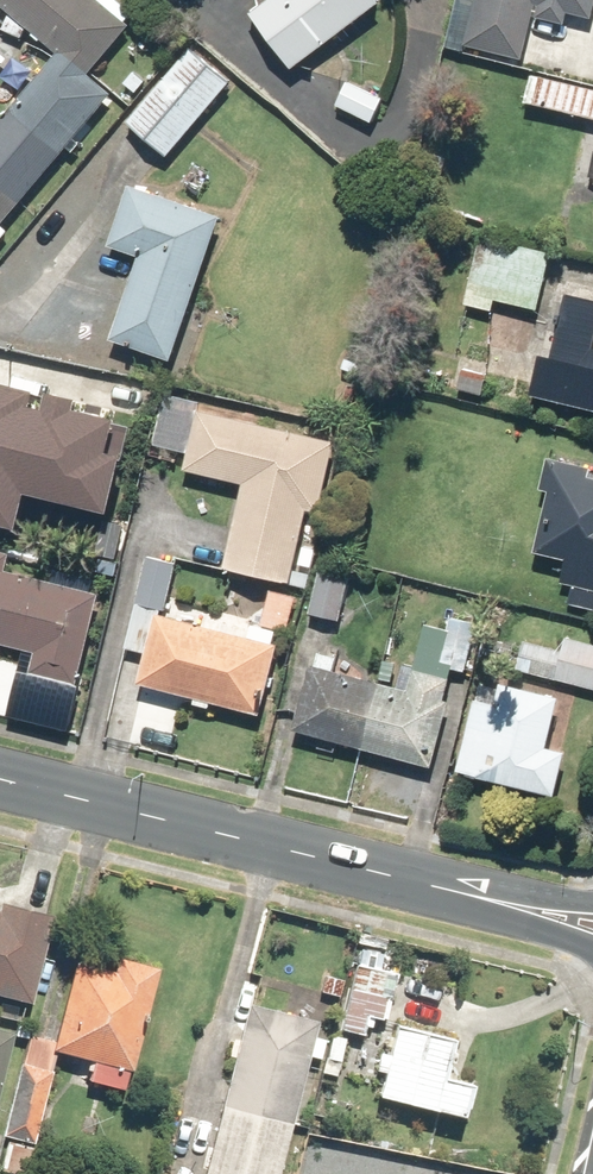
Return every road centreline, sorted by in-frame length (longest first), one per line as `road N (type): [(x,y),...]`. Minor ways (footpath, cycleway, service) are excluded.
road 1 (secondary): [(498,894),(0,777)]

